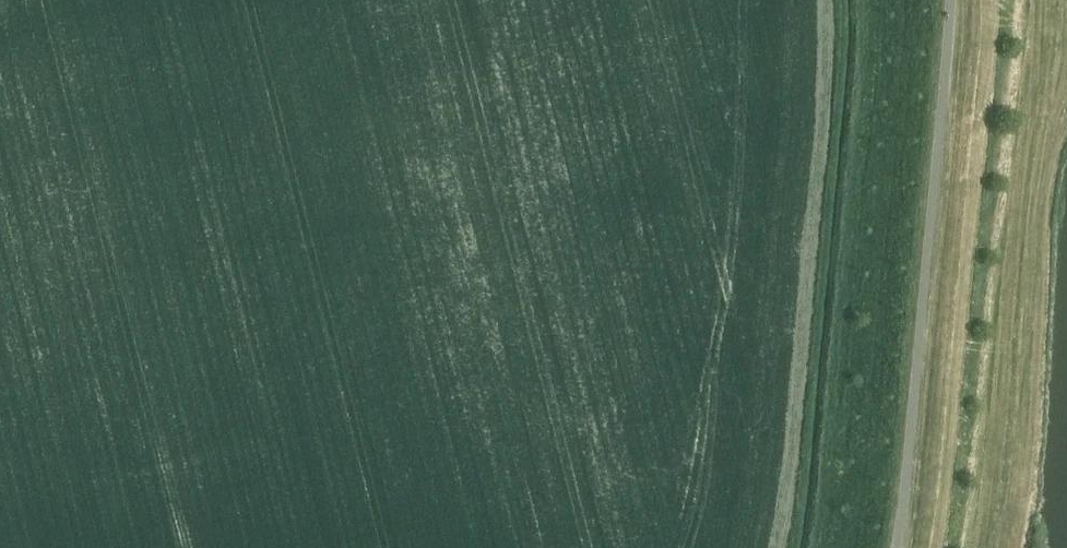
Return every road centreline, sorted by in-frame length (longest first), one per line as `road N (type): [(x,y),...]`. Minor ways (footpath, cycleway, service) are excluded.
road 1 (unclassified): [(895,547),(949,0)]

